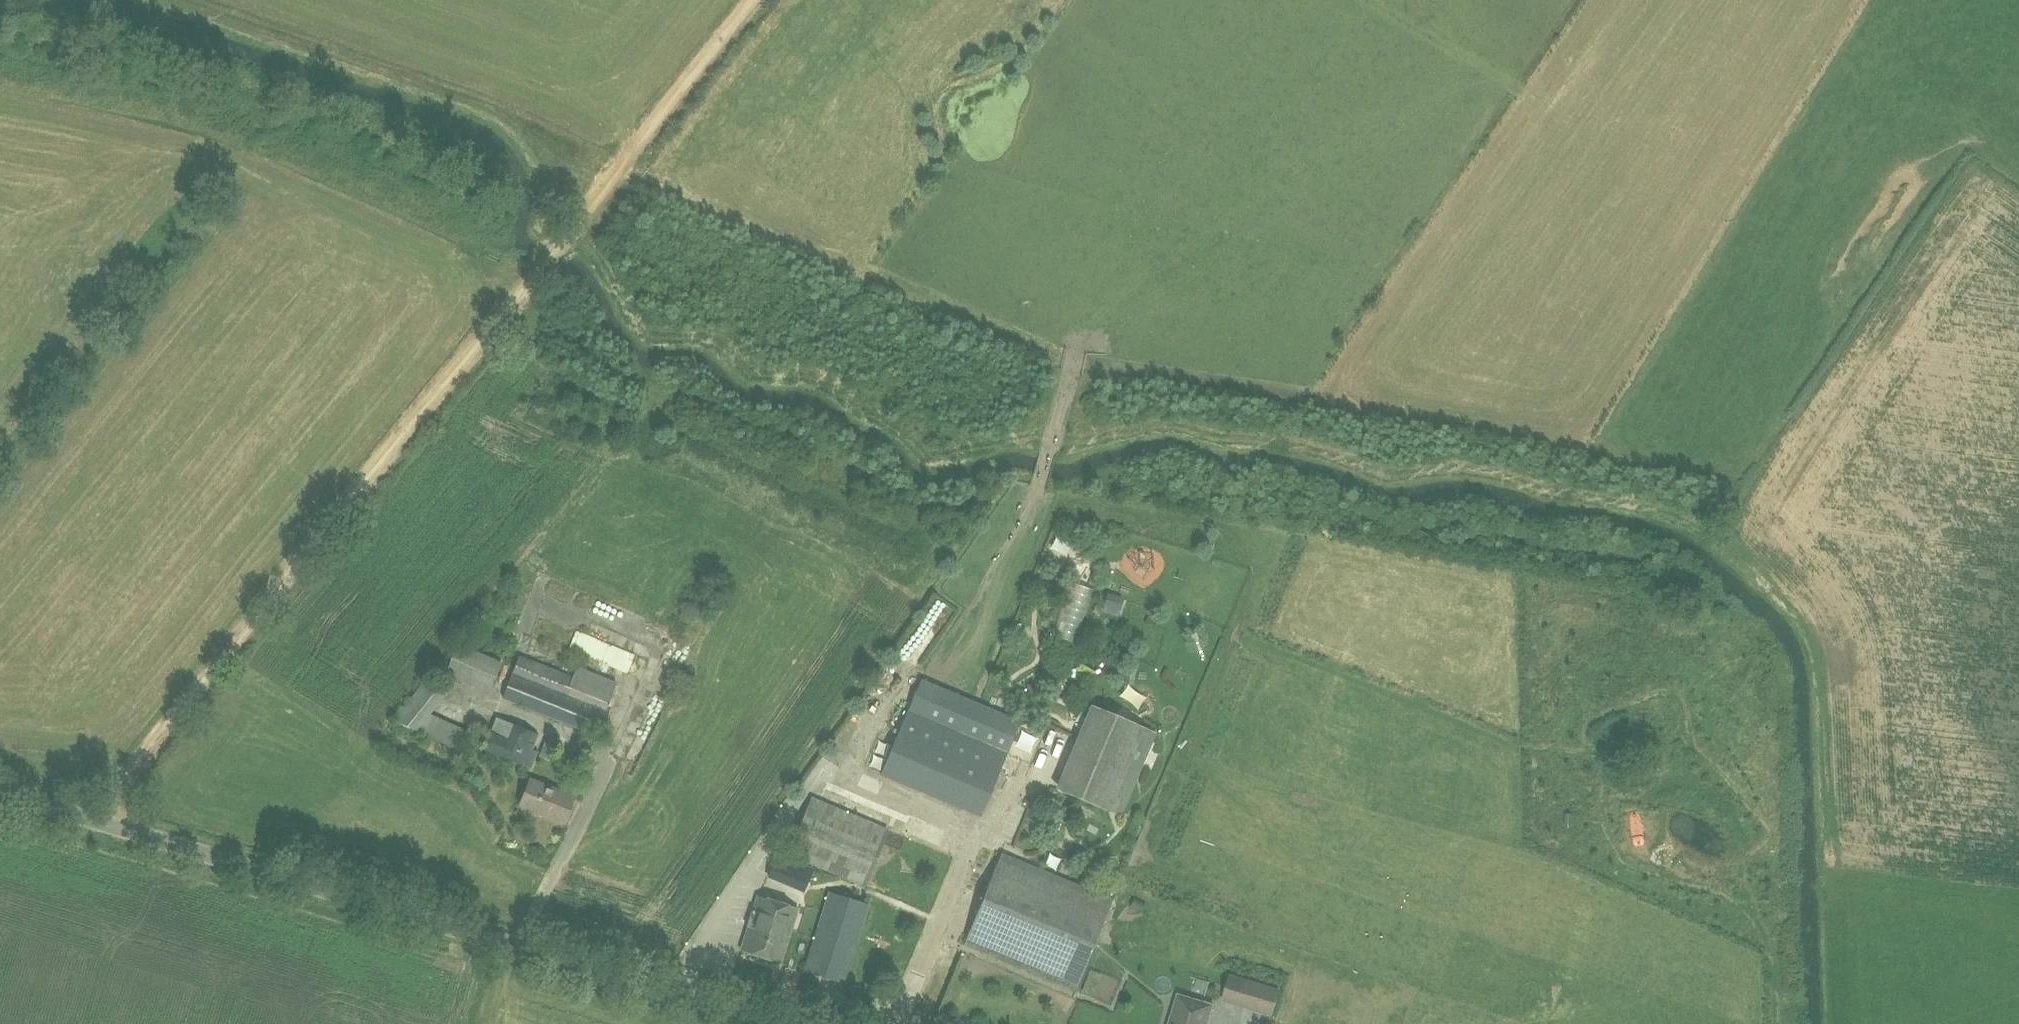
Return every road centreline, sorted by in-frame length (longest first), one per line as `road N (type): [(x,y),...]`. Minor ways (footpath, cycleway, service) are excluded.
road 1 (track): [(95,821),(610,178)]
road 2 (unclassified): [(766,1023),(0,792)]
road 3 (track): [(610,178),(752,0)]

